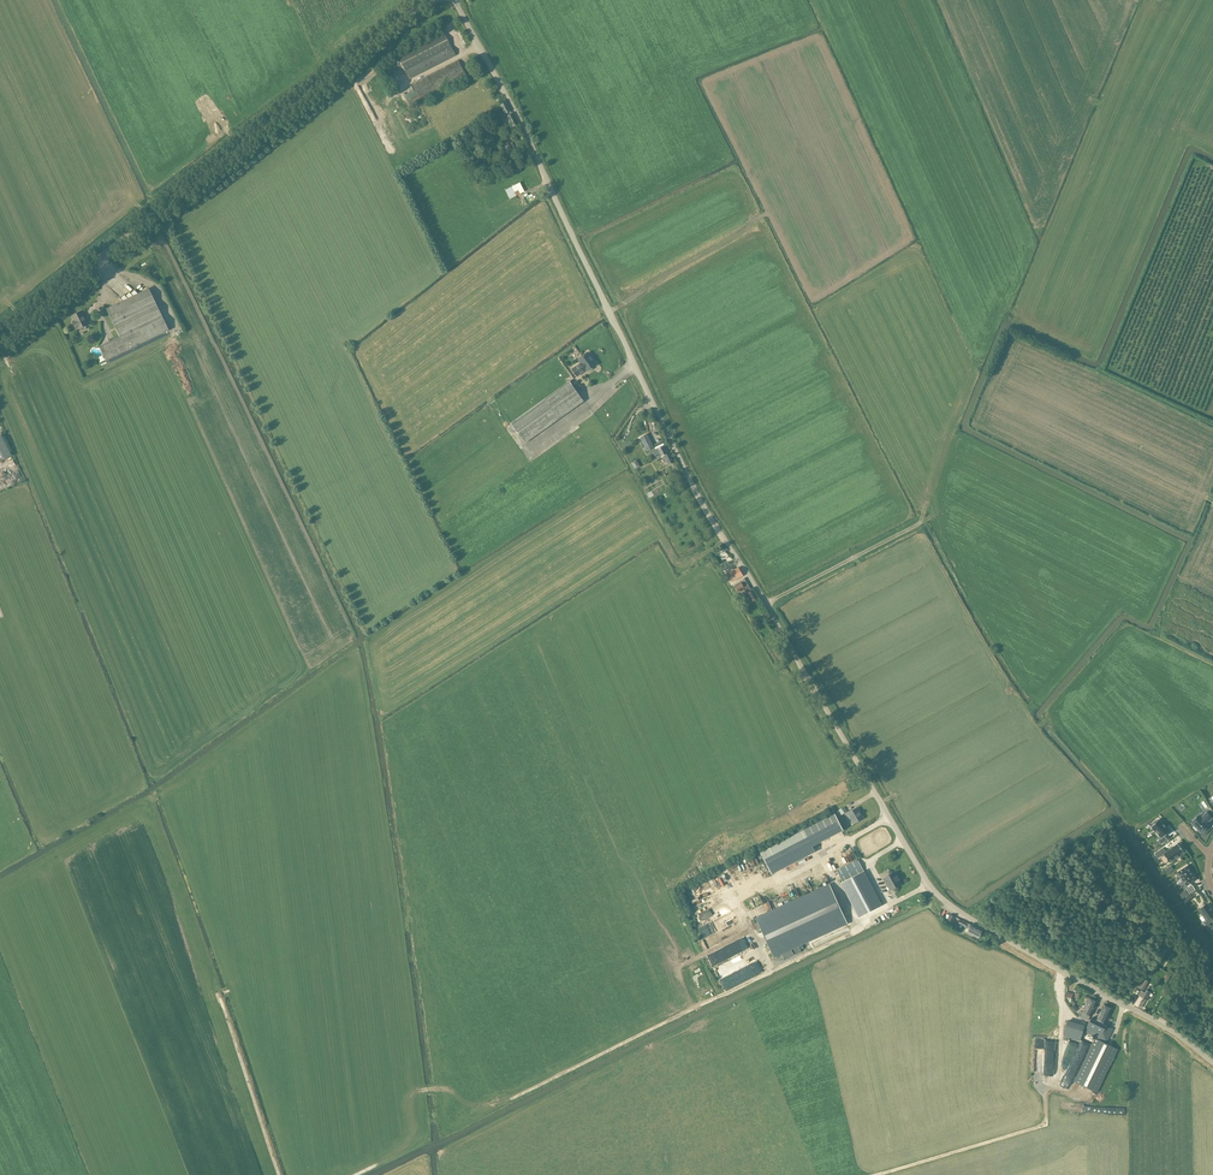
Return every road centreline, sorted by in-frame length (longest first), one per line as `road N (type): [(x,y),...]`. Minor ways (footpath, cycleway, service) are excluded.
road 1 (unclassified): [(1212,1062),(931,890),(683,466),(525,130),(454,0)]
road 2 (unclassified): [(0,337),(367,43),(441,0)]

